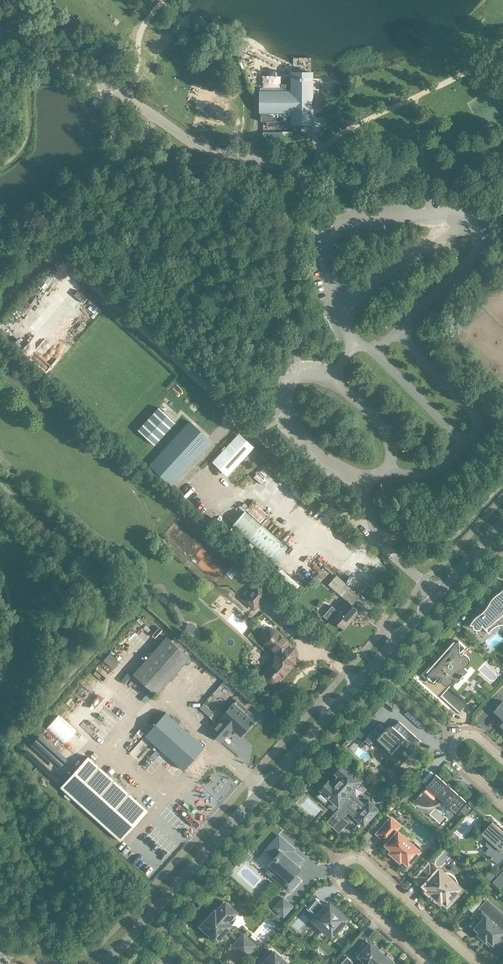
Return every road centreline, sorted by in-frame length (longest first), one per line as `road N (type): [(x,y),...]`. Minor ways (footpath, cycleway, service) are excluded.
road 1 (tertiary): [(106,963),(502,523)]
road 2 (track): [(237,417),(69,263),(42,259),(0,306)]
road 3 (residential): [(479,963),(366,862),(344,864),(345,885),(432,963)]
road 4 (track): [(502,483),(454,537),(375,534)]
road 5 (residential): [(502,758),(476,736),(456,745),(457,761),(502,802)]

